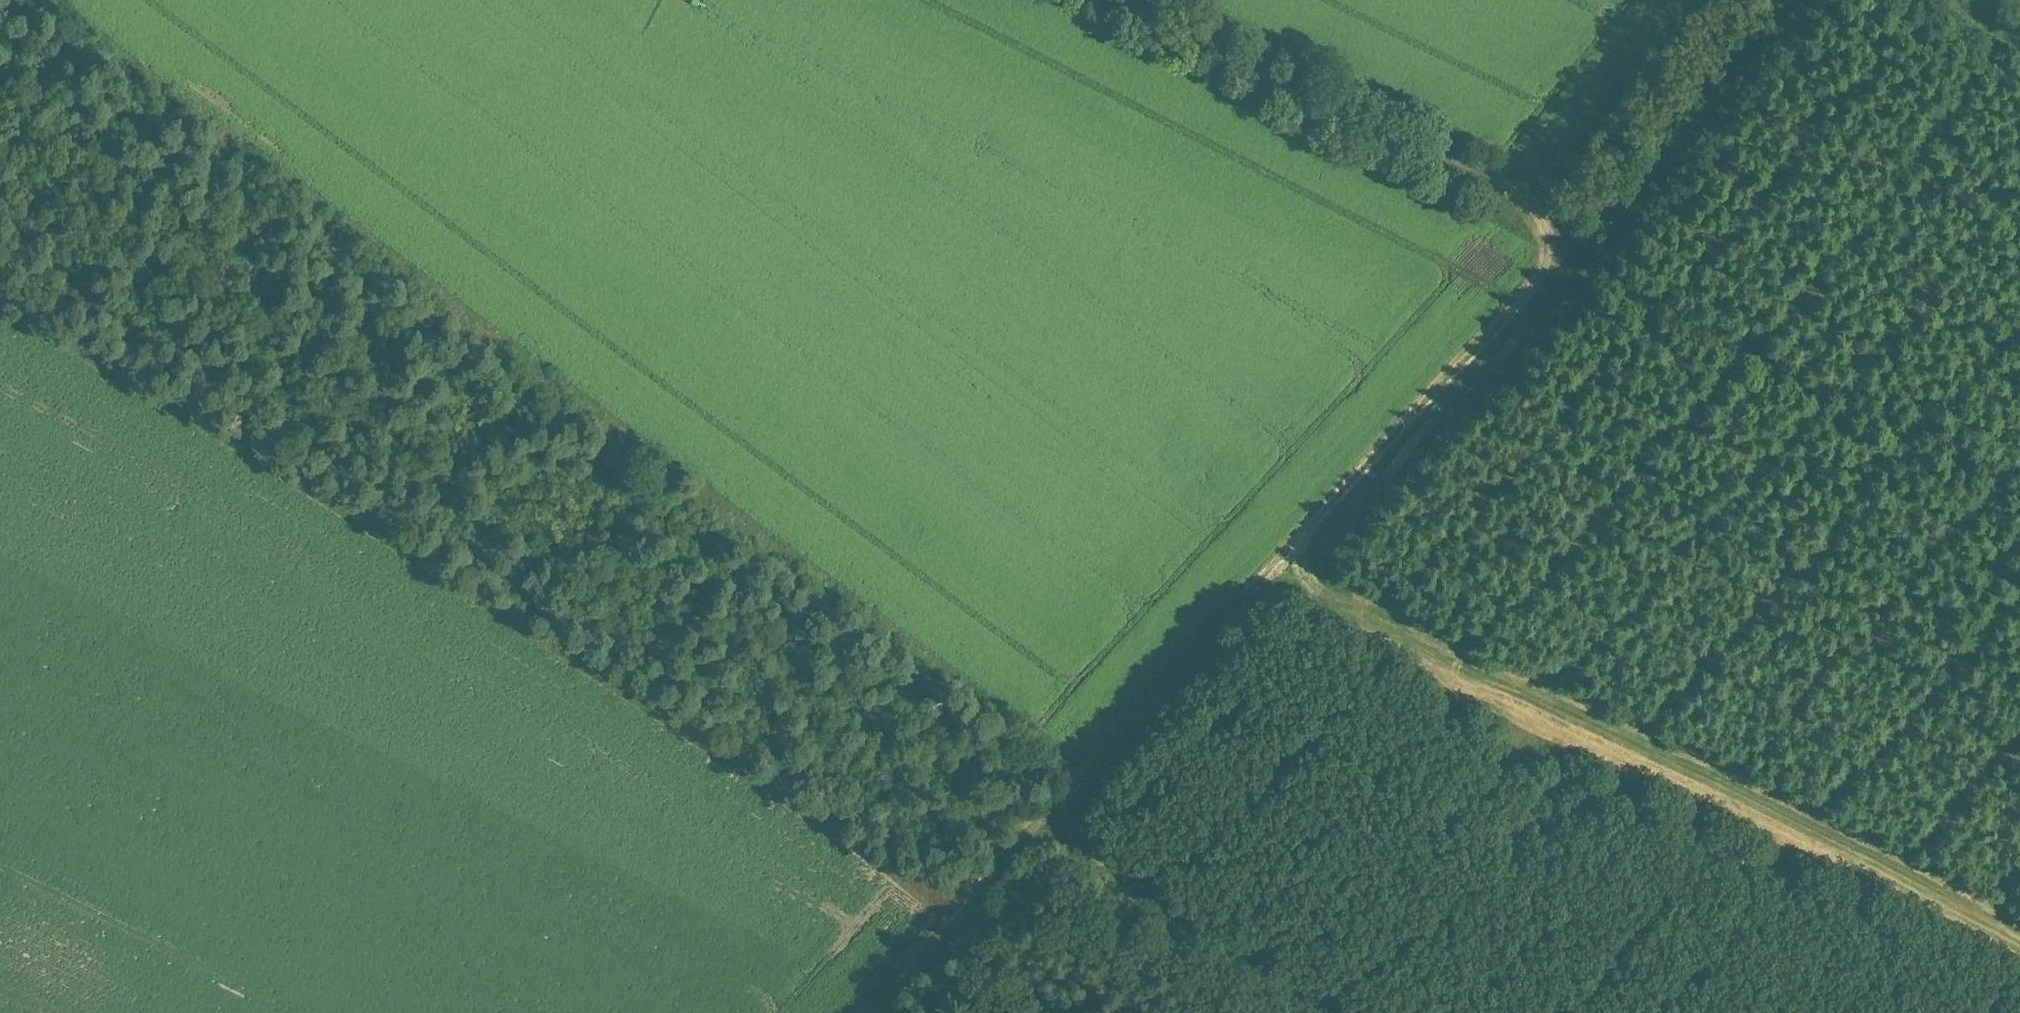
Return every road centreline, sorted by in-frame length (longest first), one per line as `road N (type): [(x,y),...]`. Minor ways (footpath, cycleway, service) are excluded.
road 1 (track): [(1376,1012),(1068,789),(1561,266),(1562,241),(1548,213),(1114,0)]
road 2 (track): [(1562,241),(1594,231),(1790,0)]
road 3 (track): [(1068,789),(866,1012)]
road 4 (track): [(1288,555),(1484,669)]

